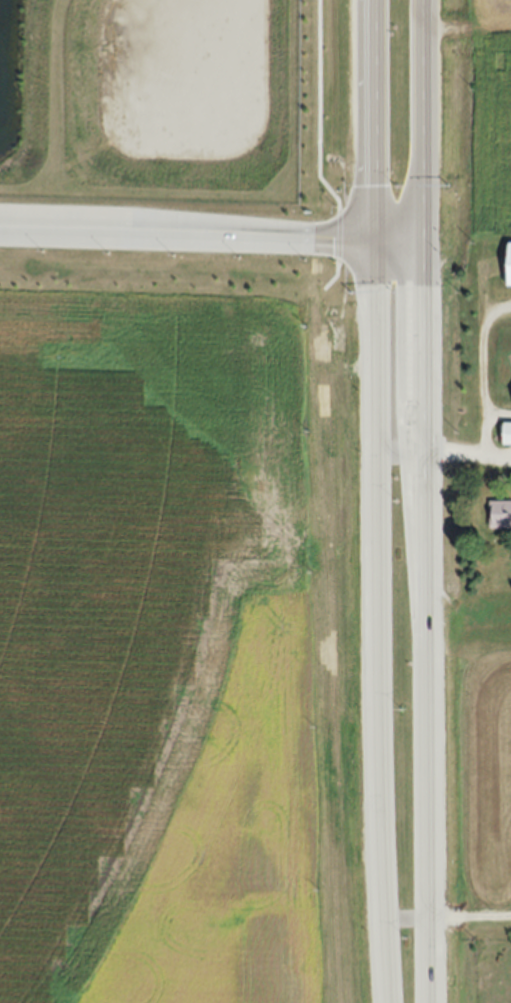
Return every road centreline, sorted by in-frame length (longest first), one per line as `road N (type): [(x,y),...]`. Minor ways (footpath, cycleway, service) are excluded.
road 1 (secondary): [(373,0),(387,1002)]
road 2 (secondary): [(433,1002),(430,0)]

